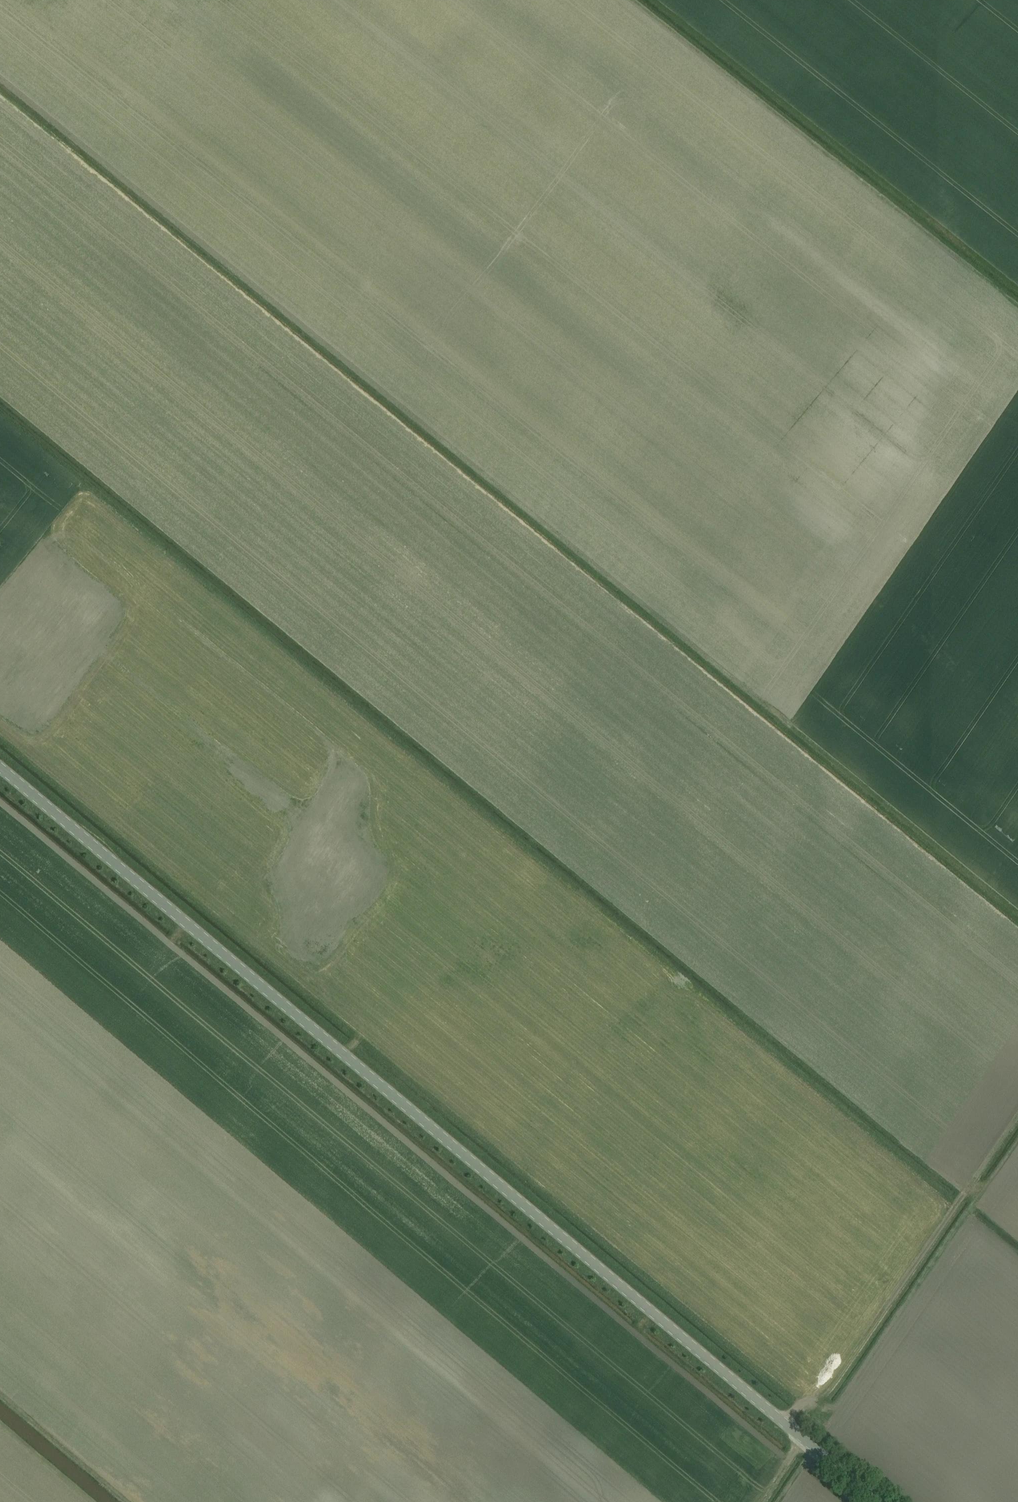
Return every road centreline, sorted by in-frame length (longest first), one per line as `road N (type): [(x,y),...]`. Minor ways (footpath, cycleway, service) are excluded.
road 1 (tertiary): [(878,1501),(0,772)]

